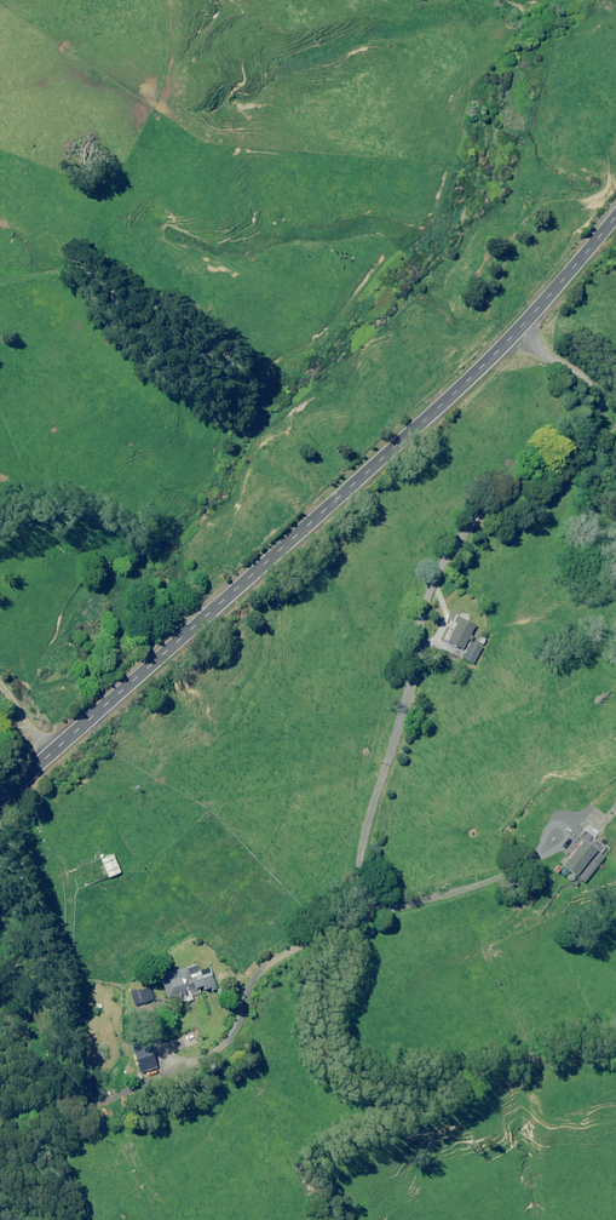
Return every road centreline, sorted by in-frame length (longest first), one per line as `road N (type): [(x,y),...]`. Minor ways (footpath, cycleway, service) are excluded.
road 1 (track): [(548,315),(590,387),(590,431),(561,471),(488,497),(430,573),(412,701),(314,1000),(318,1051),(358,1089),(442,1083),(615,1053)]
road 2 (primary): [(0,800),(468,396),(615,233)]

